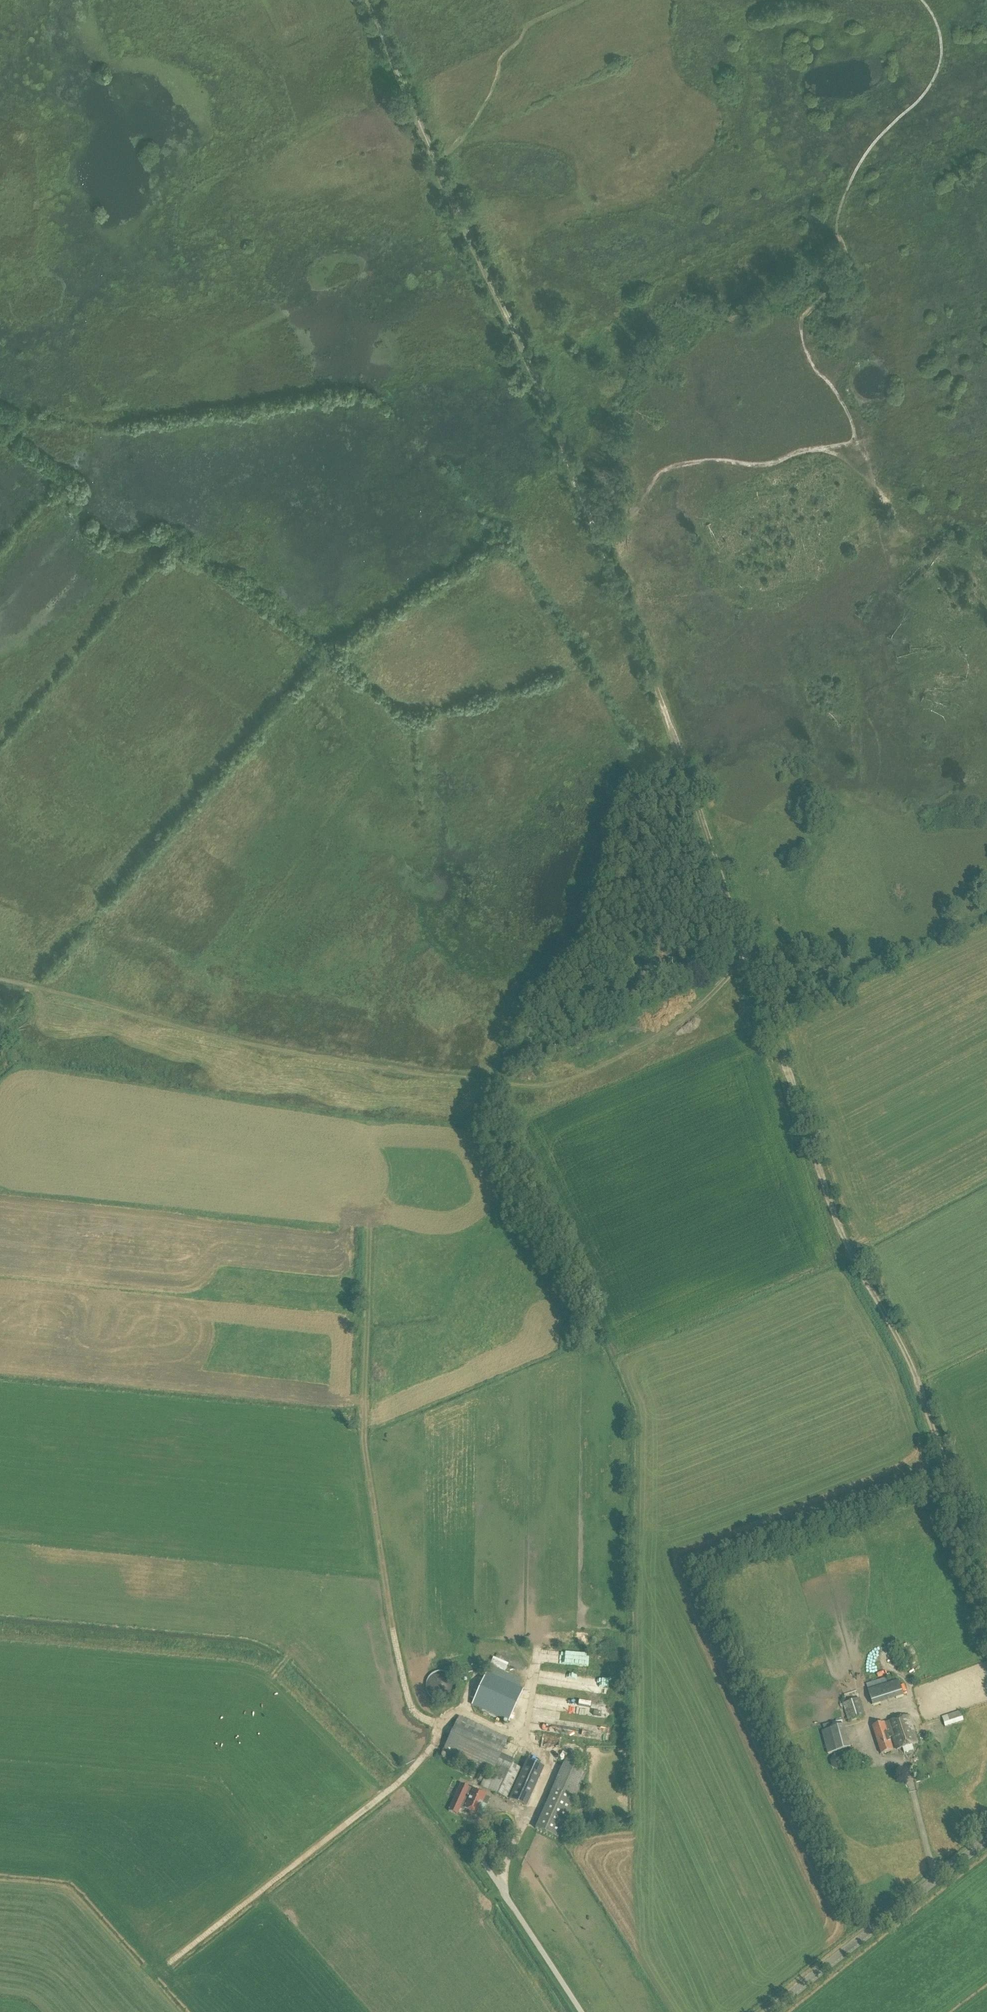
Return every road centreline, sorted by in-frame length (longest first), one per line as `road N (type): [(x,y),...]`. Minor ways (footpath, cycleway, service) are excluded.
road 1 (track): [(595,532),(680,755),(841,1241),(909,1365),(986,1569)]
road 2 (track): [(0,979),(293,1053),(489,1081)]
road 3 (track): [(435,160),(526,354),(595,532)]
road 4 (track): [(506,1082),(561,1082),(620,1056),(686,1017),(748,961)]
road 5 (tertiary): [(769,2011),(986,1840)]
road 6 (track): [(368,0),(435,160)]

